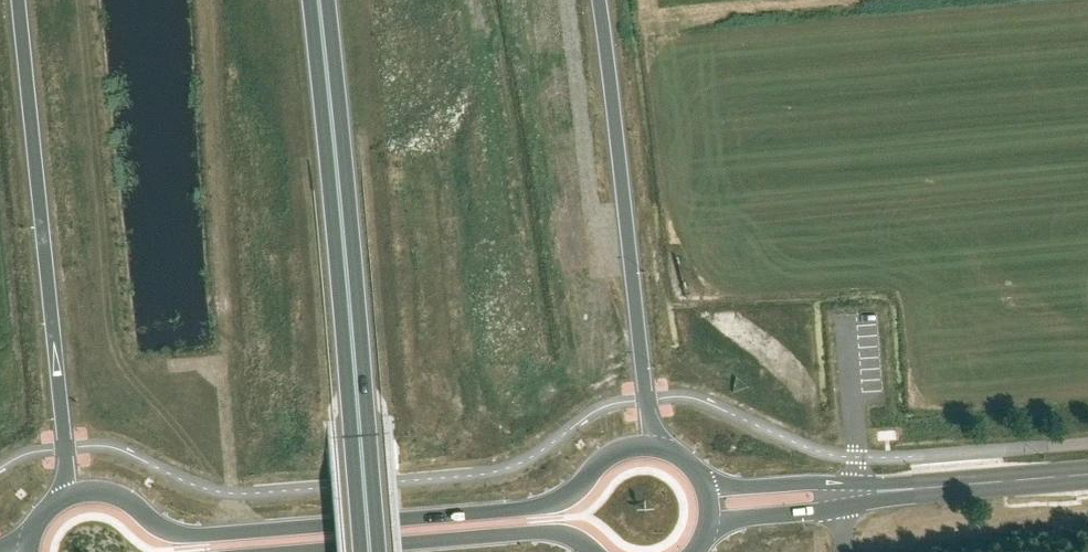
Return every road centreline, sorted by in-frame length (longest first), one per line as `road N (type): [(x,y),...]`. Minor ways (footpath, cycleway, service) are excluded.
road 1 (secondary): [(662,447),(620,451),(544,507),(180,534),(122,497),(96,490),(68,495)]
road 2 (trunk): [(370,551),(318,0)]
road 3 (trunk): [(19,0),(68,495)]
road 4 (trunk): [(662,447),(650,419),(602,0)]
road 5 (secondary): [(302,551),(550,532),(594,551)]
road 6 (secondary): [(710,525),(914,490)]
road 7 (secondary): [(914,490),(709,486)]
road 8 (secondary): [(914,490),(1087,476)]

